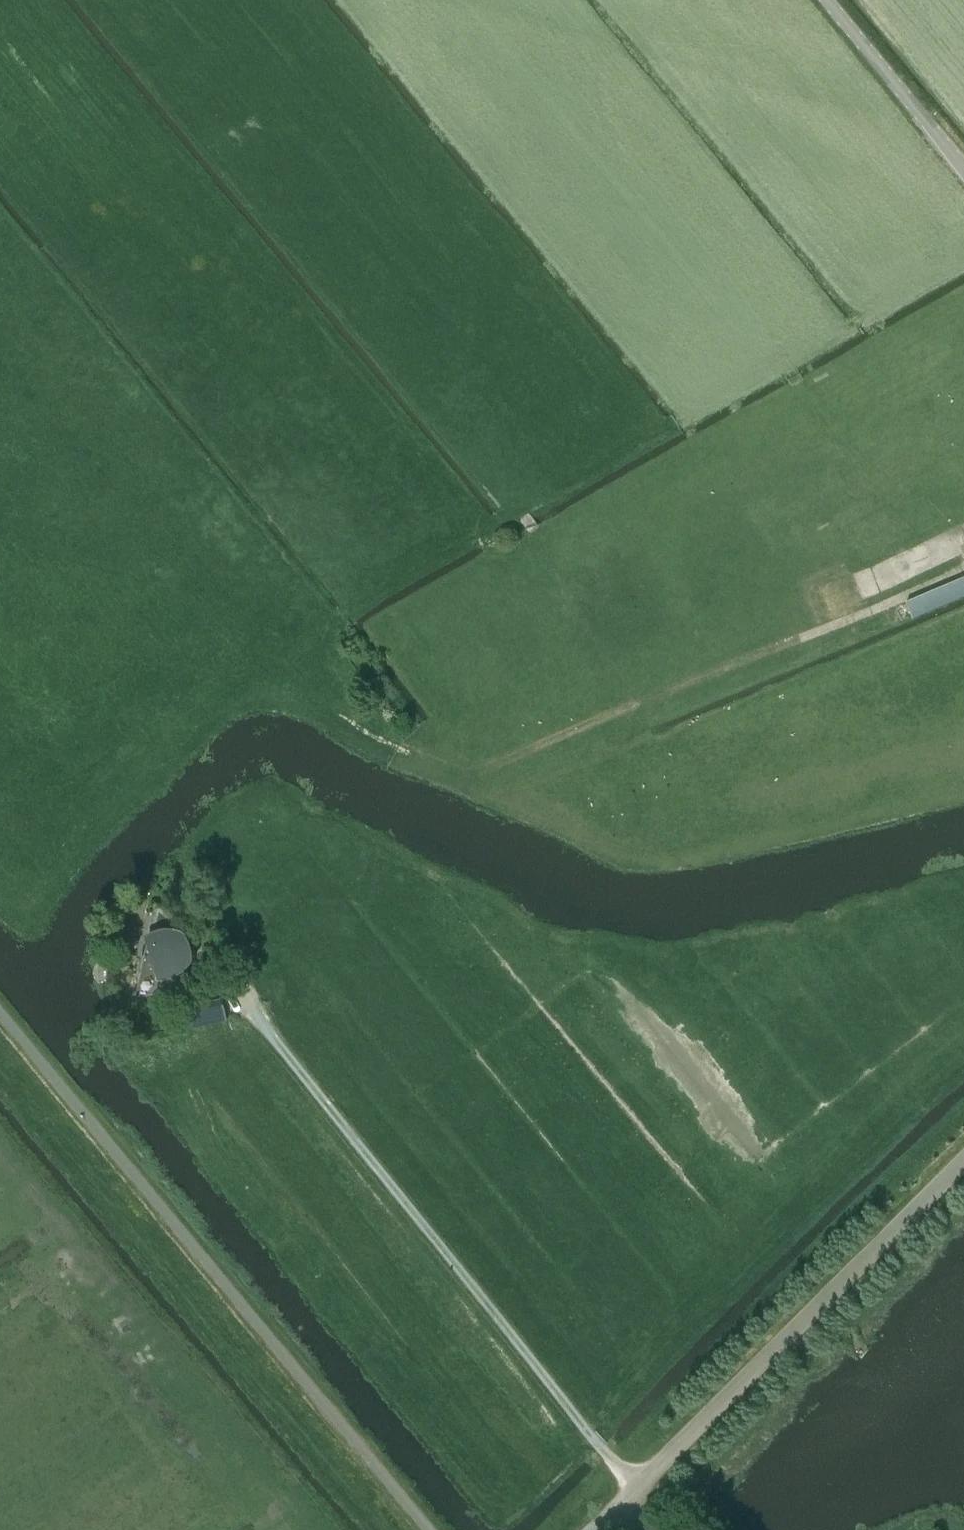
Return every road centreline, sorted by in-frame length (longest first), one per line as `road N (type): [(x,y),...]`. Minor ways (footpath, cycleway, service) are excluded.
road 1 (unclassified): [(620,1503),(963,1164)]
road 2 (unclassified): [(963,169),(827,0)]

